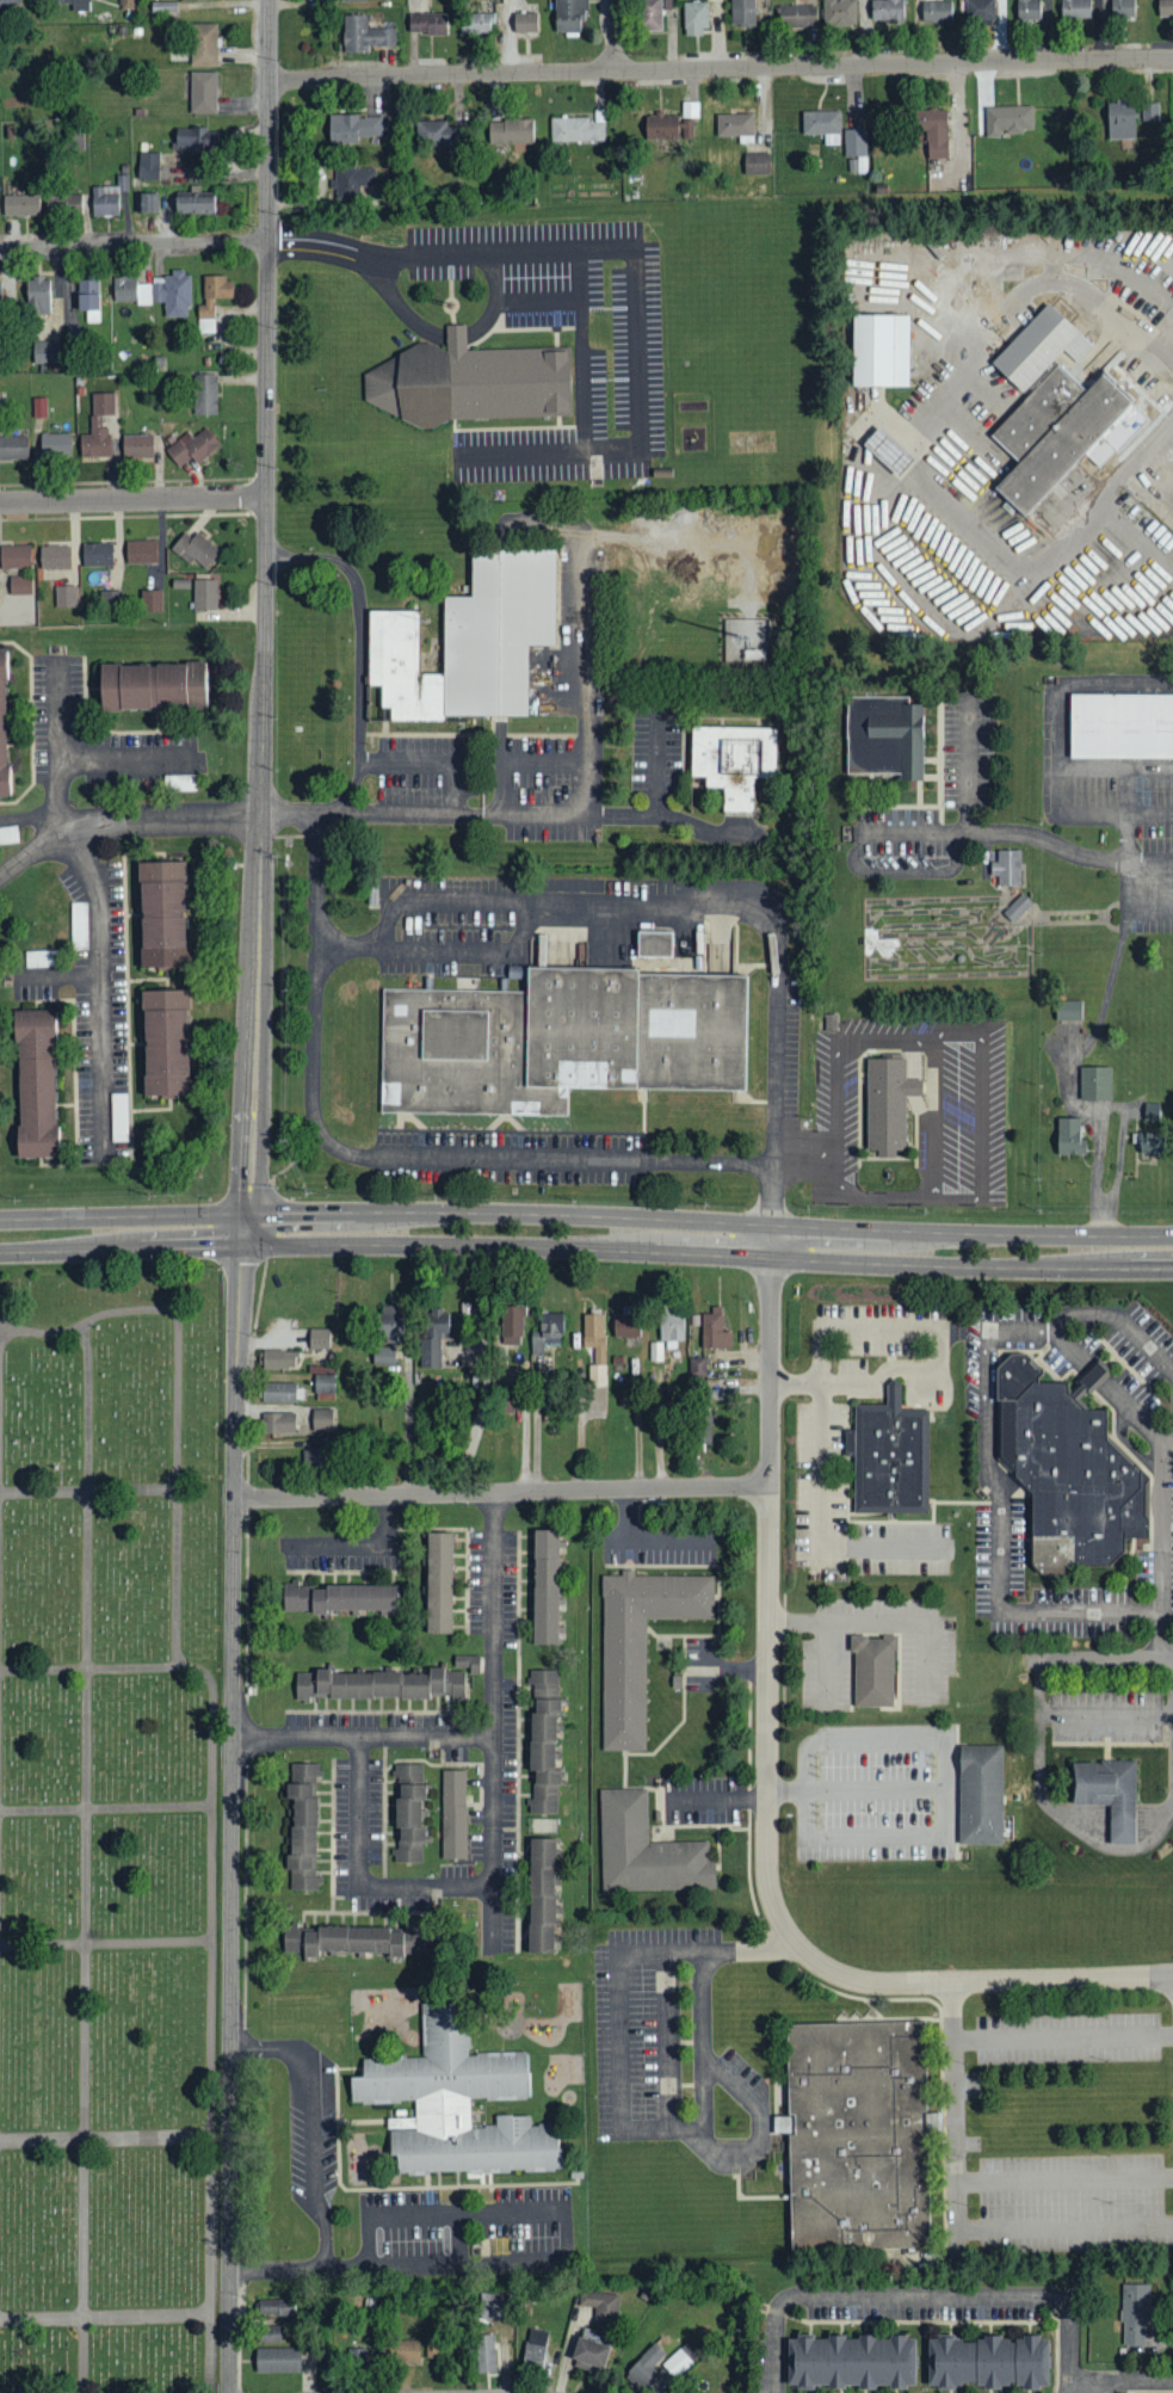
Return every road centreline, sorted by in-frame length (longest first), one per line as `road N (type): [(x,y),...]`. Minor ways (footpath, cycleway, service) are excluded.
road 1 (tertiary): [(245,1229),(263,818),(268,0)]
road 2 (tertiary): [(229,2392),(234,1499),(245,1229)]
road 3 (secondary): [(1172,1250),(245,1229)]
road 4 (residential): [(267,80),(1172,58)]
road 5 (residential): [(1172,1979),(873,1984),(819,1965),(794,1941),(765,1871),(771,1486)]
road 6 (residential): [(234,1499),(771,1486)]
road 7 (residential): [(773,2392),(776,2315),(779,2303),(801,2295),(1063,2301),(1070,2392)]
road 8 (residential): [(492,1951),(494,1492)]
road 9 (residential): [(0,878),(62,833),(117,820),(263,818)]
road 10 (residential): [(268,240),(0,246)]
road 11 (residential): [(0,502),(267,495)]
road 12 (residential): [(233,1739),(494,1739)]
road 13 (secondary): [(245,1229),(0,1236)]
road 14 (residential): [(771,1486),(772,1244)]
road 15 (residential): [(360,1888),(359,1737)]
road 16 (residential): [(490,1887),(360,1888)]

